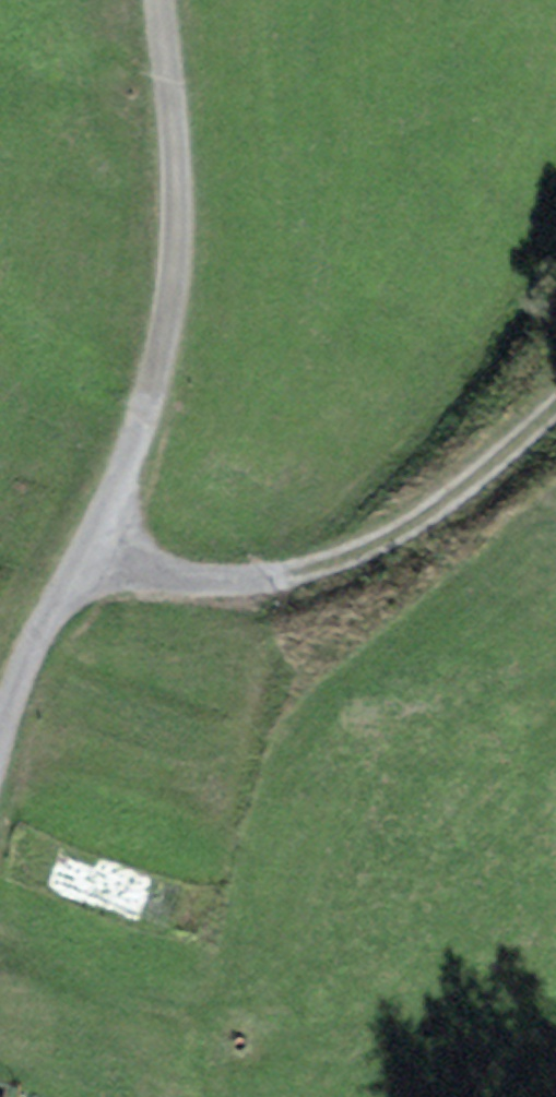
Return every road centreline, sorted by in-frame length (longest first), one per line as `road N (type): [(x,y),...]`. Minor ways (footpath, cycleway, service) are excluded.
road 1 (track): [(555,412),(404,536),(289,579),(86,581)]
road 2 (residential): [(0,799),(161,411)]
road 3 (track): [(161,411),(186,187),(153,0)]

